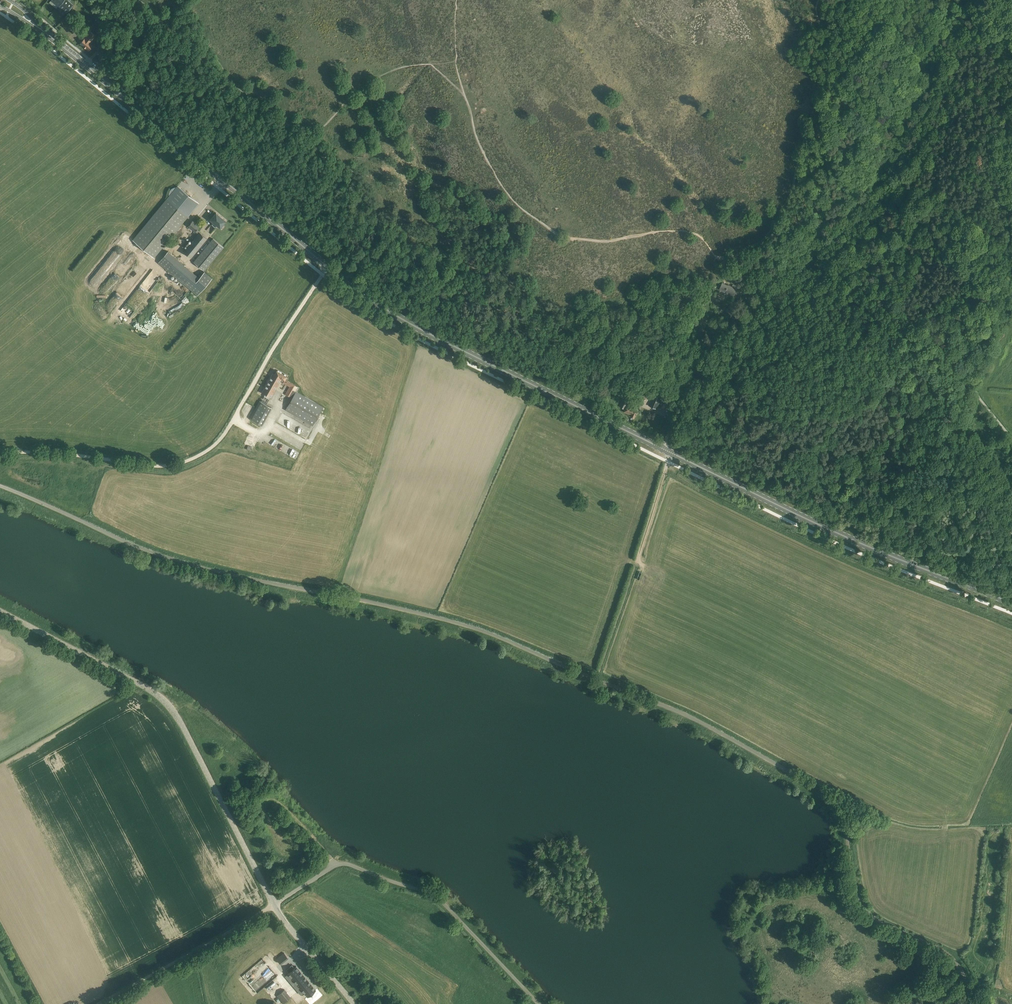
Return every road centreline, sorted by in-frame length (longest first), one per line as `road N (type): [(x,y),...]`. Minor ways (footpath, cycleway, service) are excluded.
road 1 (unclassified): [(970,1003),(959,963),(864,907),(833,796),(756,750),(483,629),(187,563),(0,487)]
road 2 (unclassified): [(0,455),(160,466),(204,453),(230,425),(328,267)]
road 3 (tertiary): [(274,905),(169,704),(0,610)]
road 4 (primary): [(665,449),(408,323),(328,267)]
road 5 (primary): [(1011,604),(828,529),(665,449)]
road 6 (primary): [(328,267),(43,31)]
road 7 (unclassified): [(538,1003),(441,901),(421,890),(341,865),(274,905)]
road 8 (track): [(596,680),(665,449)]
road 9 (track): [(100,1003),(274,905)]
road 10 (tertiary): [(354,1003),(274,905)]

